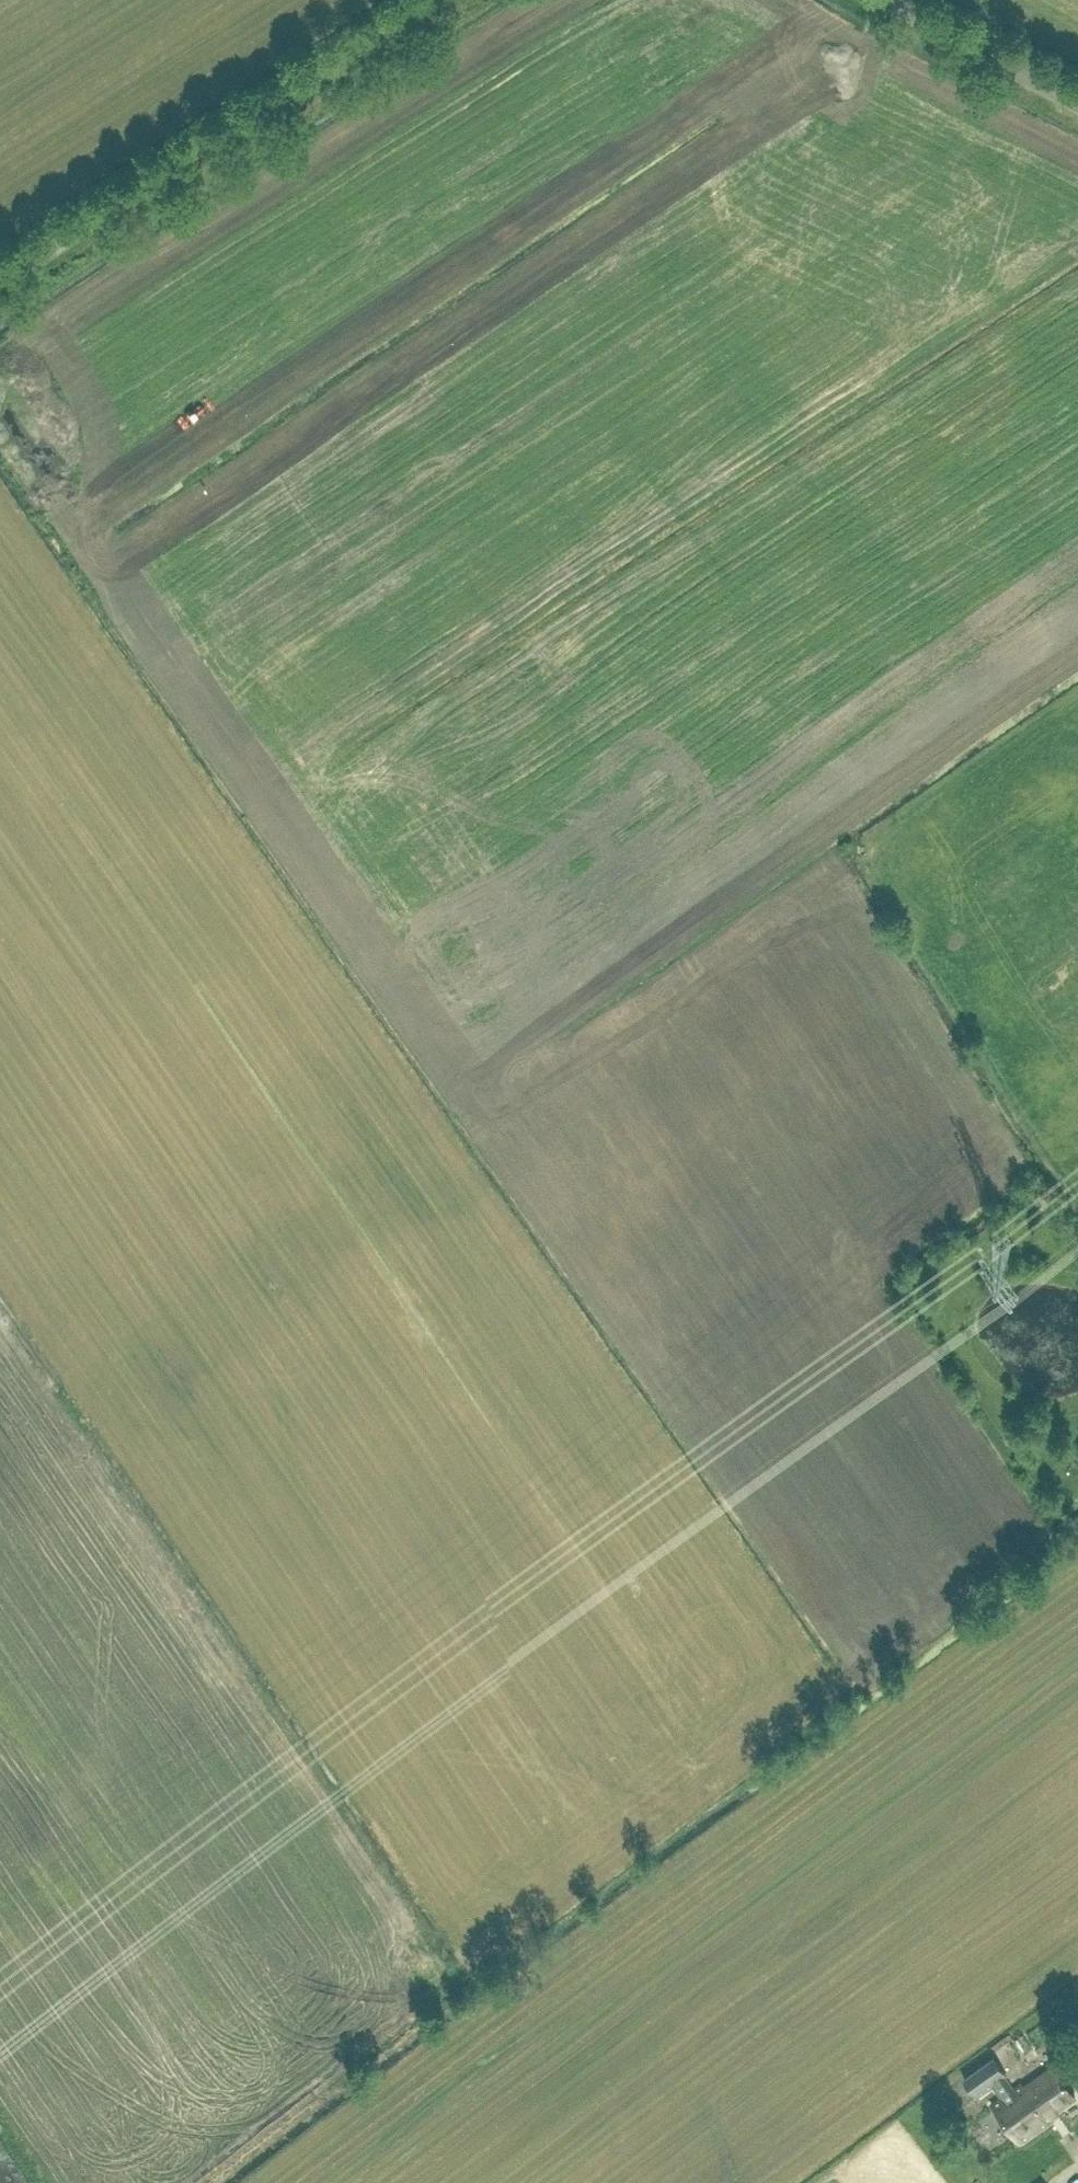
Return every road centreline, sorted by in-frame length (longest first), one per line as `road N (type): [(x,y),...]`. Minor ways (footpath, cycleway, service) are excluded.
road 1 (unclassified): [(0,273),(425,0)]
road 2 (unclassified): [(894,0),(1077,99)]

